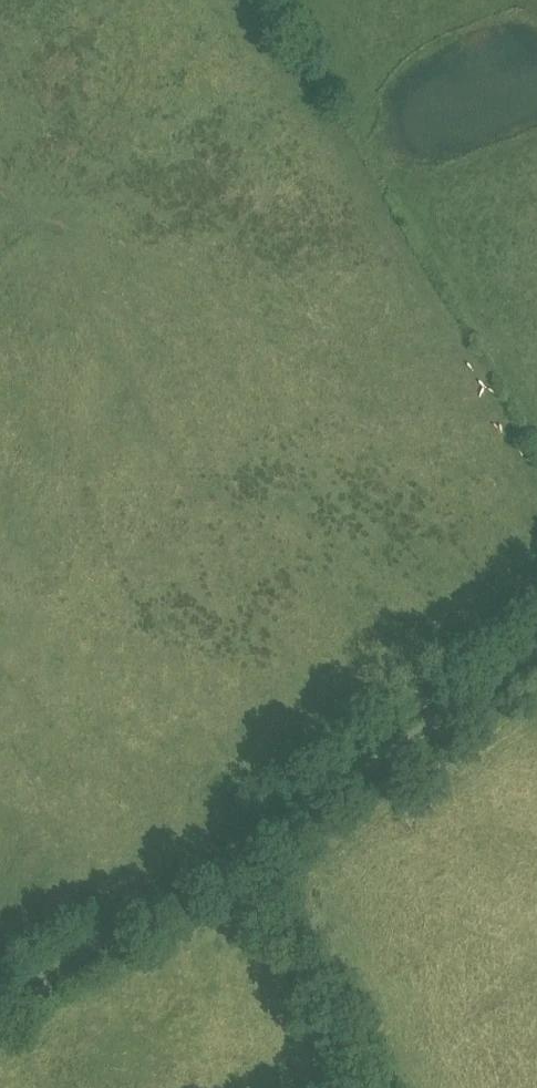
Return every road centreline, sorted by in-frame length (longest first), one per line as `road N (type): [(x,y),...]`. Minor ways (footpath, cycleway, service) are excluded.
road 1 (residential): [(536,678),(0,1021)]

